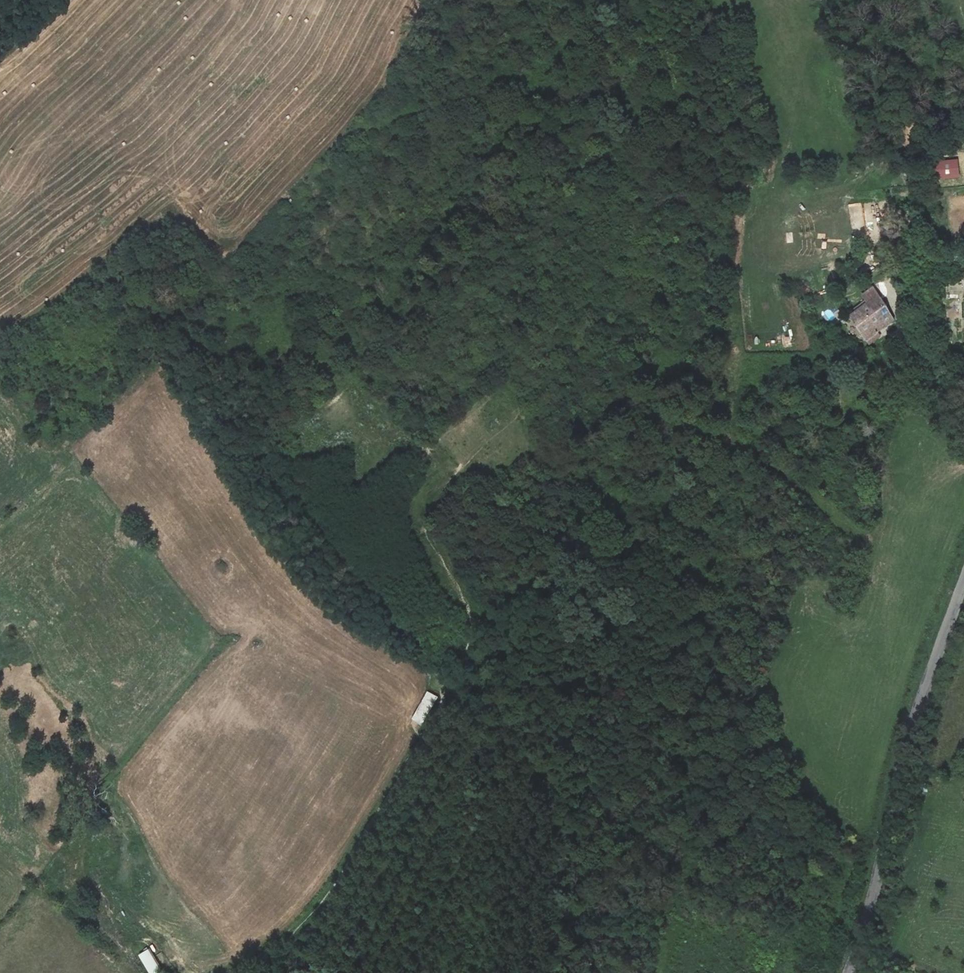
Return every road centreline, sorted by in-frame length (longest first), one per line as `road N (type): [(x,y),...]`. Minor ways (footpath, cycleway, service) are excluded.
road 1 (unclassified): [(850,972),(912,728),(963,576)]

